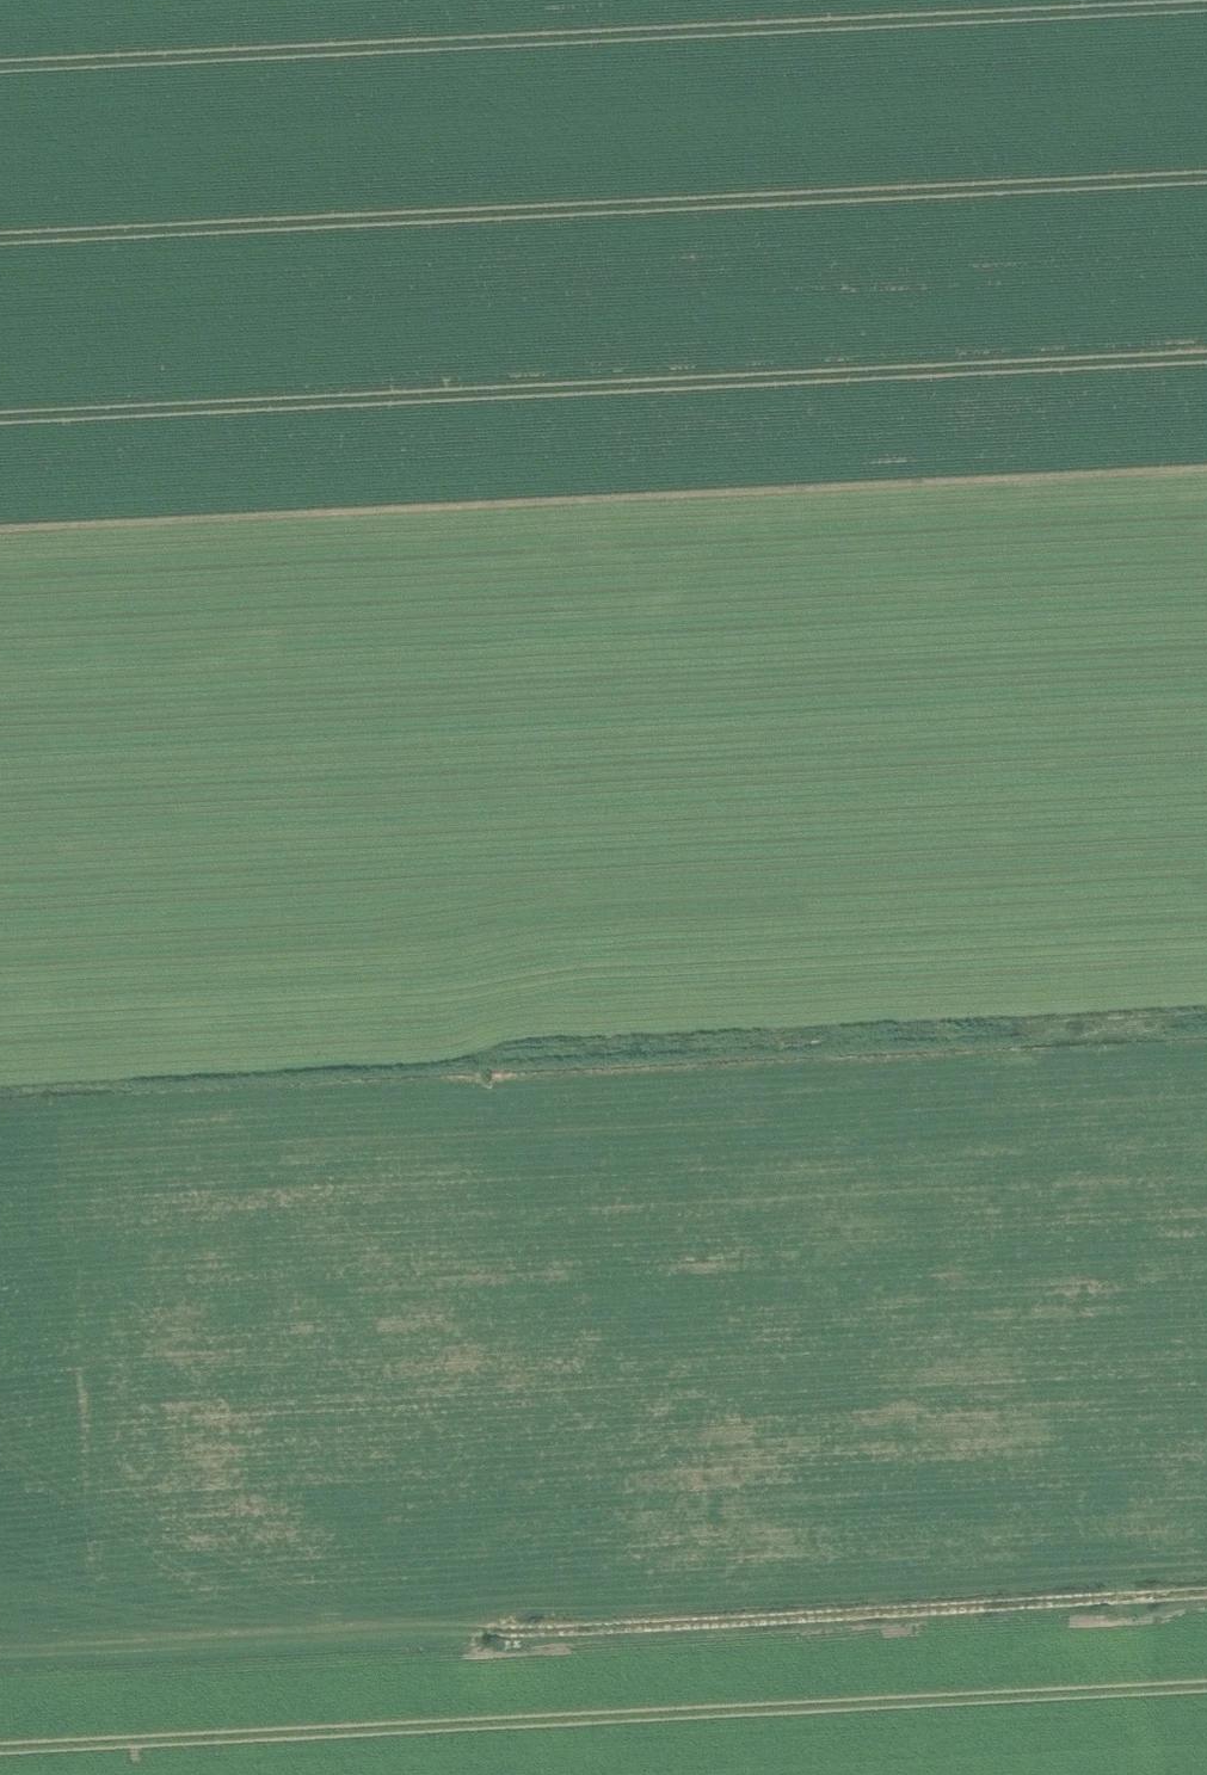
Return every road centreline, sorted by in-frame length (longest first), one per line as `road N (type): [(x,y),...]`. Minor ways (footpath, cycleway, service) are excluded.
road 1 (track): [(1206,1022),(569,1058)]

